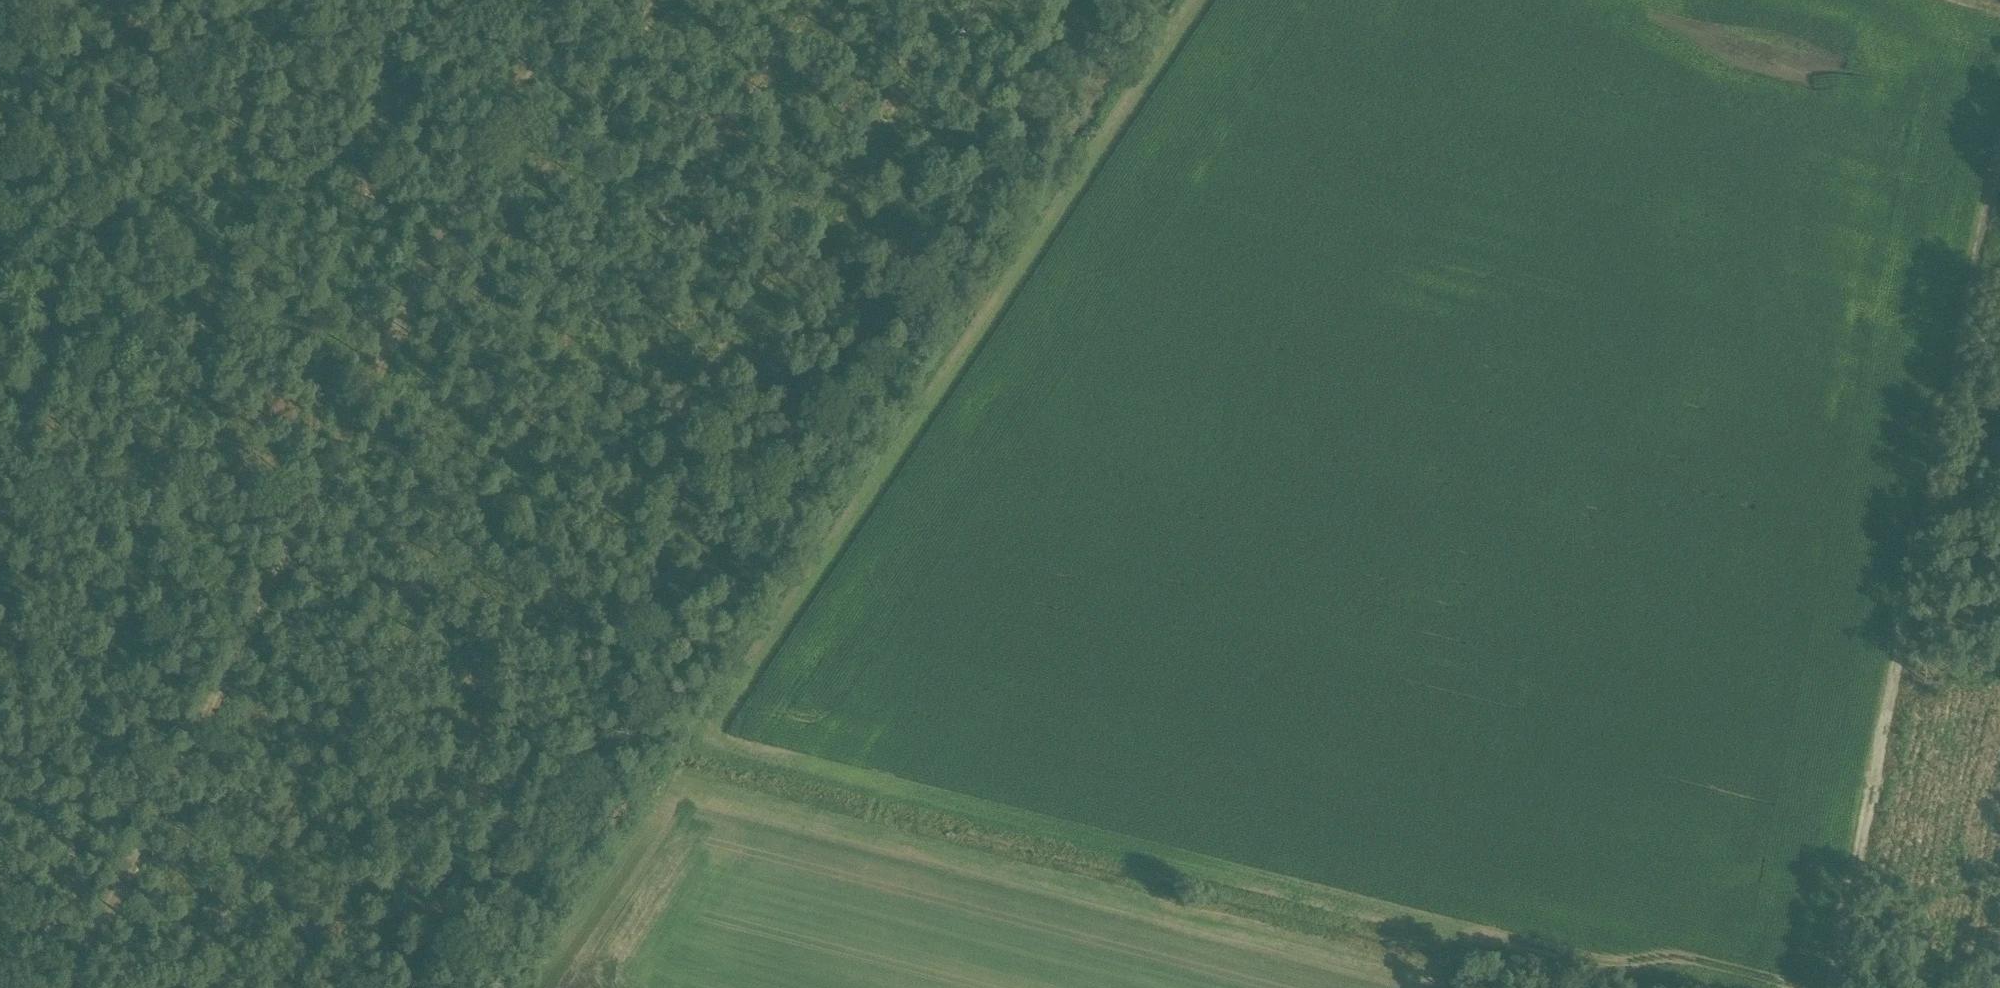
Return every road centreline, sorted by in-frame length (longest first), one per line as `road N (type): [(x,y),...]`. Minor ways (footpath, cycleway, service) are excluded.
road 1 (track): [(66,987),(558,0)]

